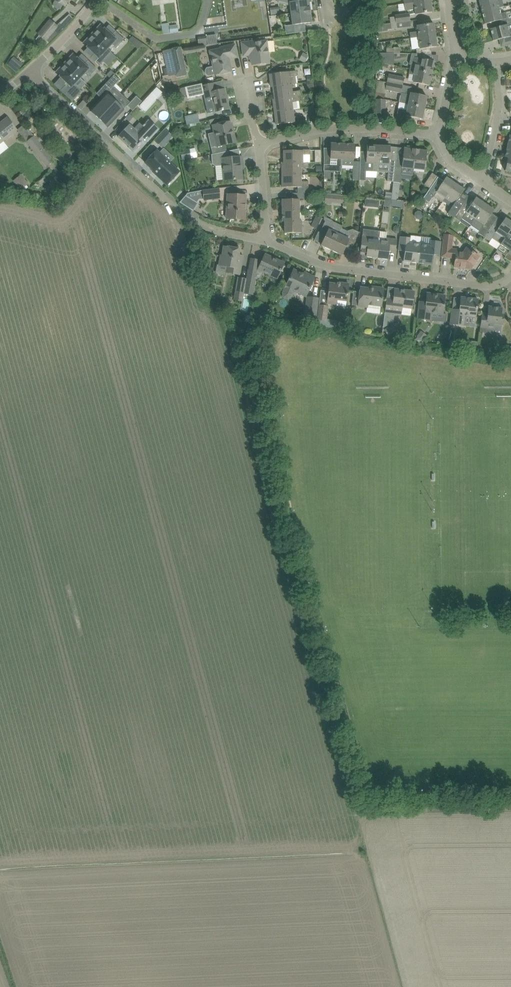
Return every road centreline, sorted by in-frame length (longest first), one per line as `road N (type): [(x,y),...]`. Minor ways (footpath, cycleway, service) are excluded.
road 1 (residential): [(267,242),(195,222),(29,70)]
road 2 (residential): [(510,277),(489,286),(332,268),(267,242)]
road 3 (residential): [(262,152),(294,136),(337,133),(435,140)]

